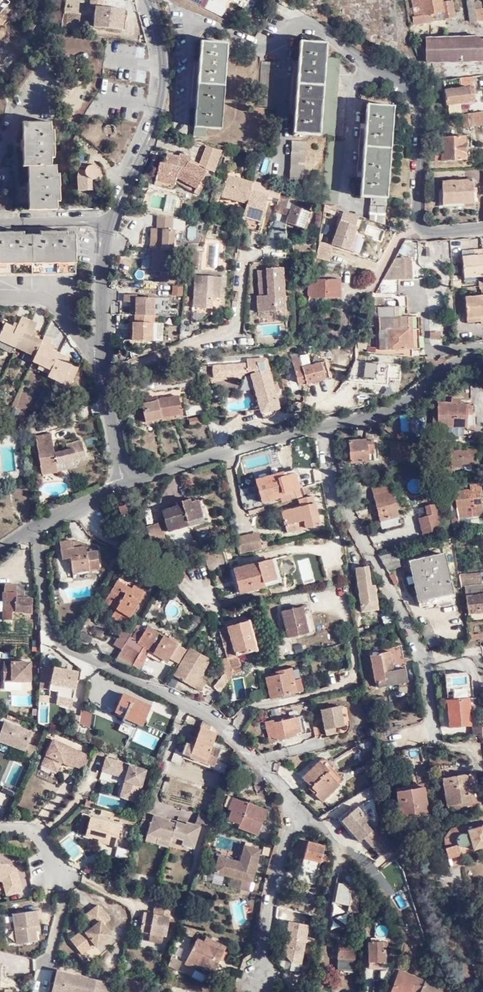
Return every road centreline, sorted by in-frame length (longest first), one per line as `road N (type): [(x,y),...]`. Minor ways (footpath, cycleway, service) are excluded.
road 1 (unclassified): [(35,531),(46,625),(58,644),(211,717),(406,922)]
road 2 (unclassified): [(482,361),(453,363),(357,421),(291,432),(118,485)]
road 3 (unclassified): [(109,219),(98,341),(112,362),(102,459),(118,485)]
road 4 (unclassified): [(109,219),(162,92),(147,0)]

